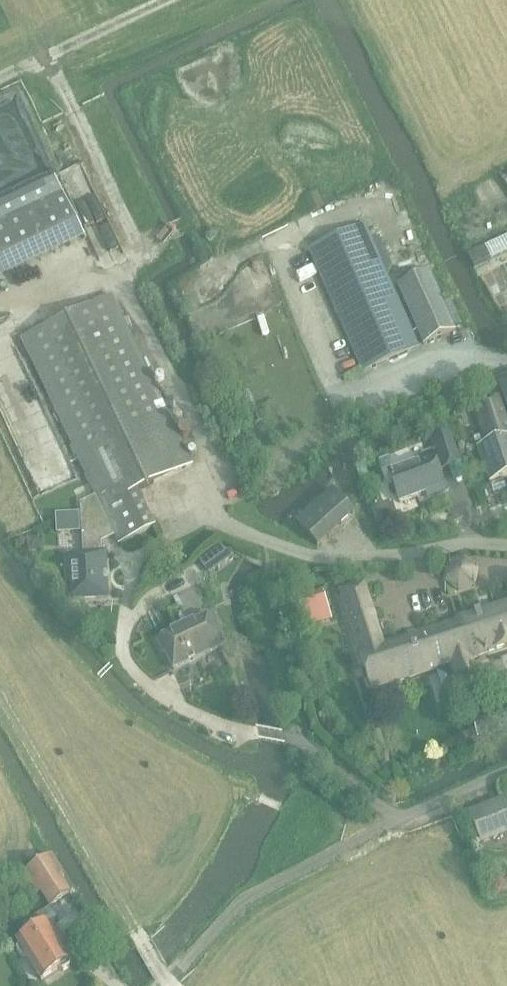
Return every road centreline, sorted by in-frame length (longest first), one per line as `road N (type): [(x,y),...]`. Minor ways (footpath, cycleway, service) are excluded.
road 1 (residential): [(126,620),(121,651),(137,672),(253,732),(288,738),(401,817),(506,766)]
road 2 (track): [(0,694),(167,980)]
road 3 (residential): [(506,546),(335,559),(227,525)]
road 4 (track): [(165,0),(49,55)]

